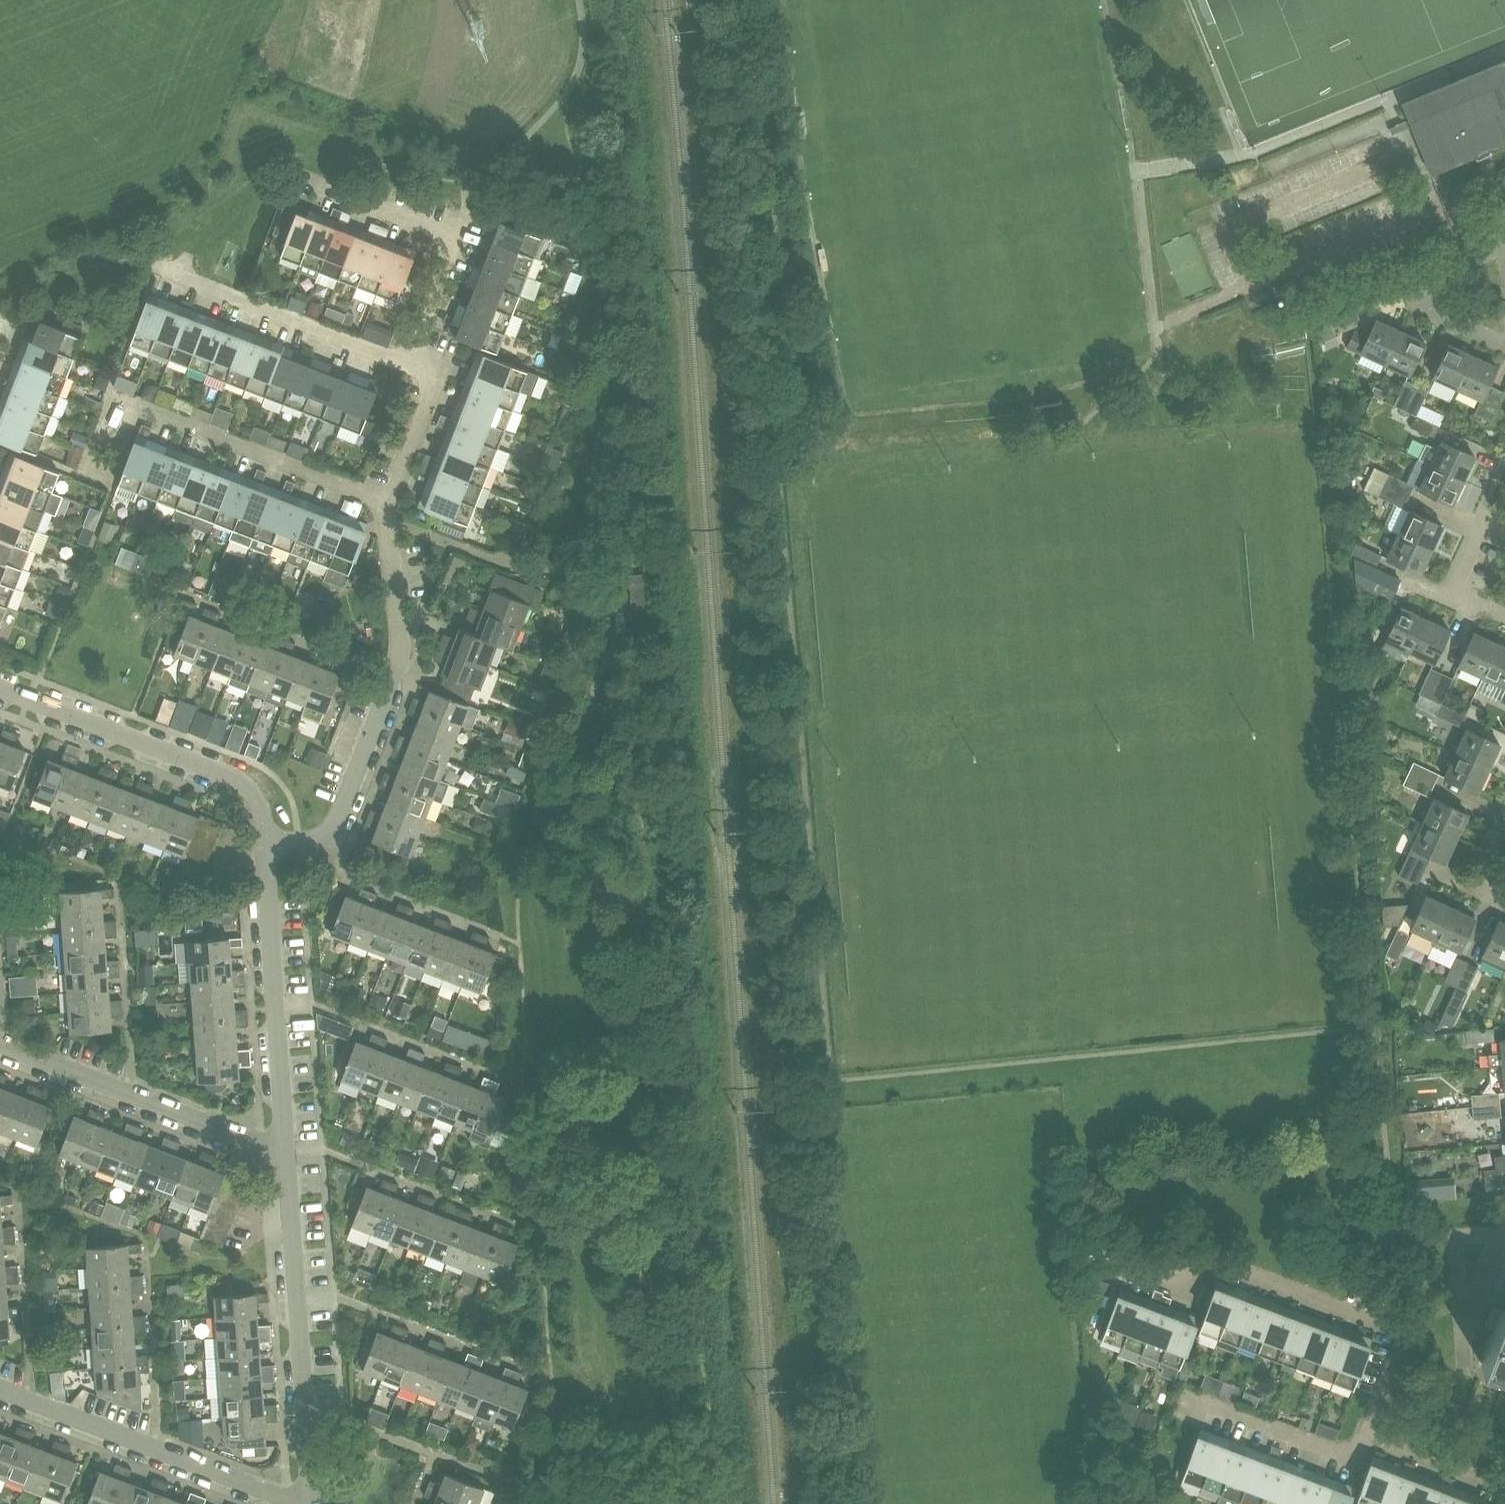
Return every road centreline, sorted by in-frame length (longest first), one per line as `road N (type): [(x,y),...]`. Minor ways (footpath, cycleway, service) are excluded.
road 1 (residential): [(1367,1434),(1405,1331),(1193,1255),(1181,1287),(1131,1266)]
road 2 (residential): [(265,845),(332,829),(397,666),(390,520)]
road 3 (residential): [(312,1503),(286,1152)]
road 4 (residential): [(388,504),(135,404),(123,406),(91,453)]
road 5 (residential): [(265,845),(263,815),(246,786),(0,688)]
road 6 (residential): [(304,1503),(0,1389)]
road 7 (residential): [(286,1152),(265,845)]
road 8 (residential): [(286,1152),(0,1043)]
road 9 (residential): [(407,363),(166,270)]
road 10 (residential): [(606,586),(474,556),(390,520)]
road 11 (unclassified): [(477,186),(563,97),(582,55),(579,0)]
road 12 (residential): [(1367,1434),(1354,1461),(1191,1401)]
road 13 (residential): [(1504,343),(1443,318),(1422,283),(1424,274),(1504,242)]
road 14 (residential): [(388,504),(437,377),(407,363)]
road 15 (residential): [(454,237),(300,177)]
road 16 (residential): [(1504,1485),(1367,1434)]
road 17 (residential): [(407,363),(454,237)]
road 18 (residential): [(1504,617),(1450,592),(1476,532)]

